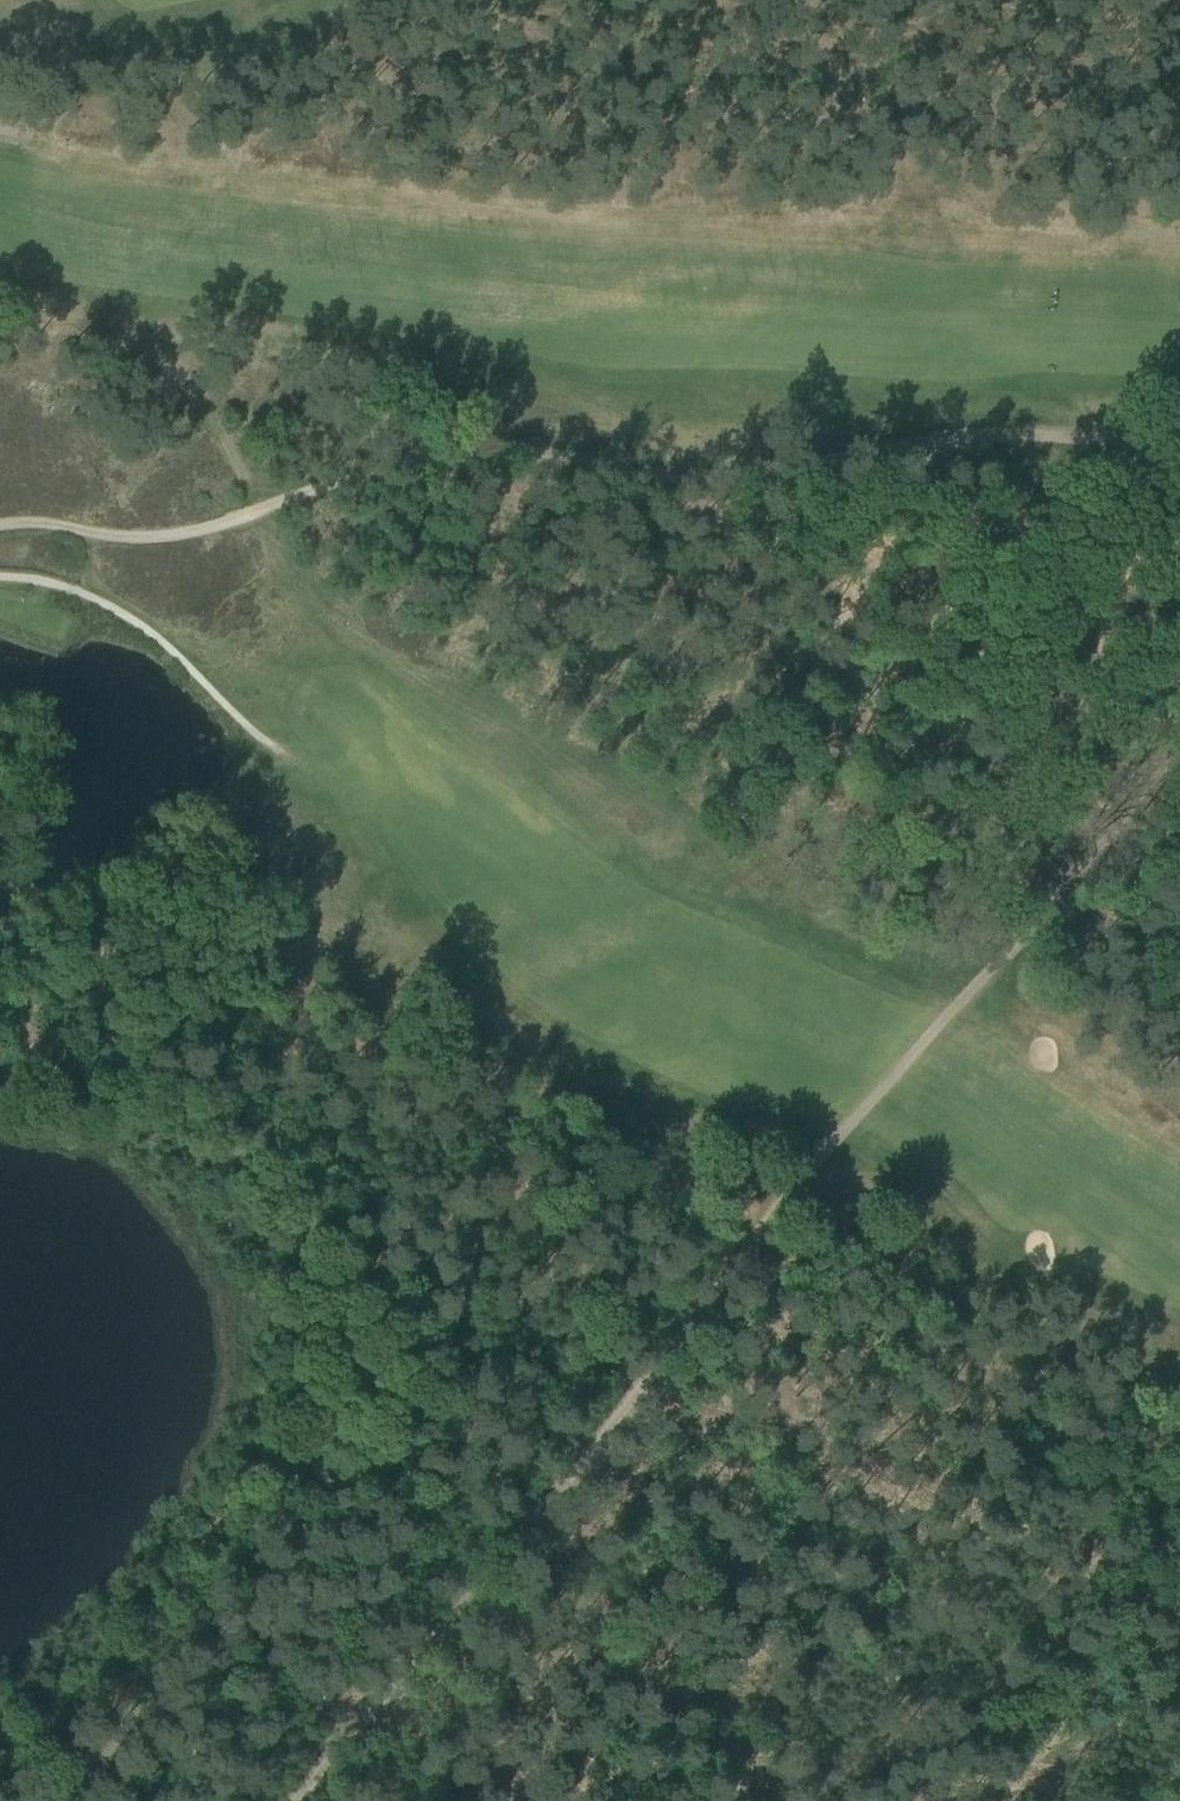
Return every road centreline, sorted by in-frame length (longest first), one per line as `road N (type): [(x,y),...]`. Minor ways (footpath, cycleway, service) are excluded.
road 1 (track): [(1179,738),(291,1800)]
road 2 (track): [(0,543),(219,539),(355,465),(547,447),(803,462),(1179,447)]

